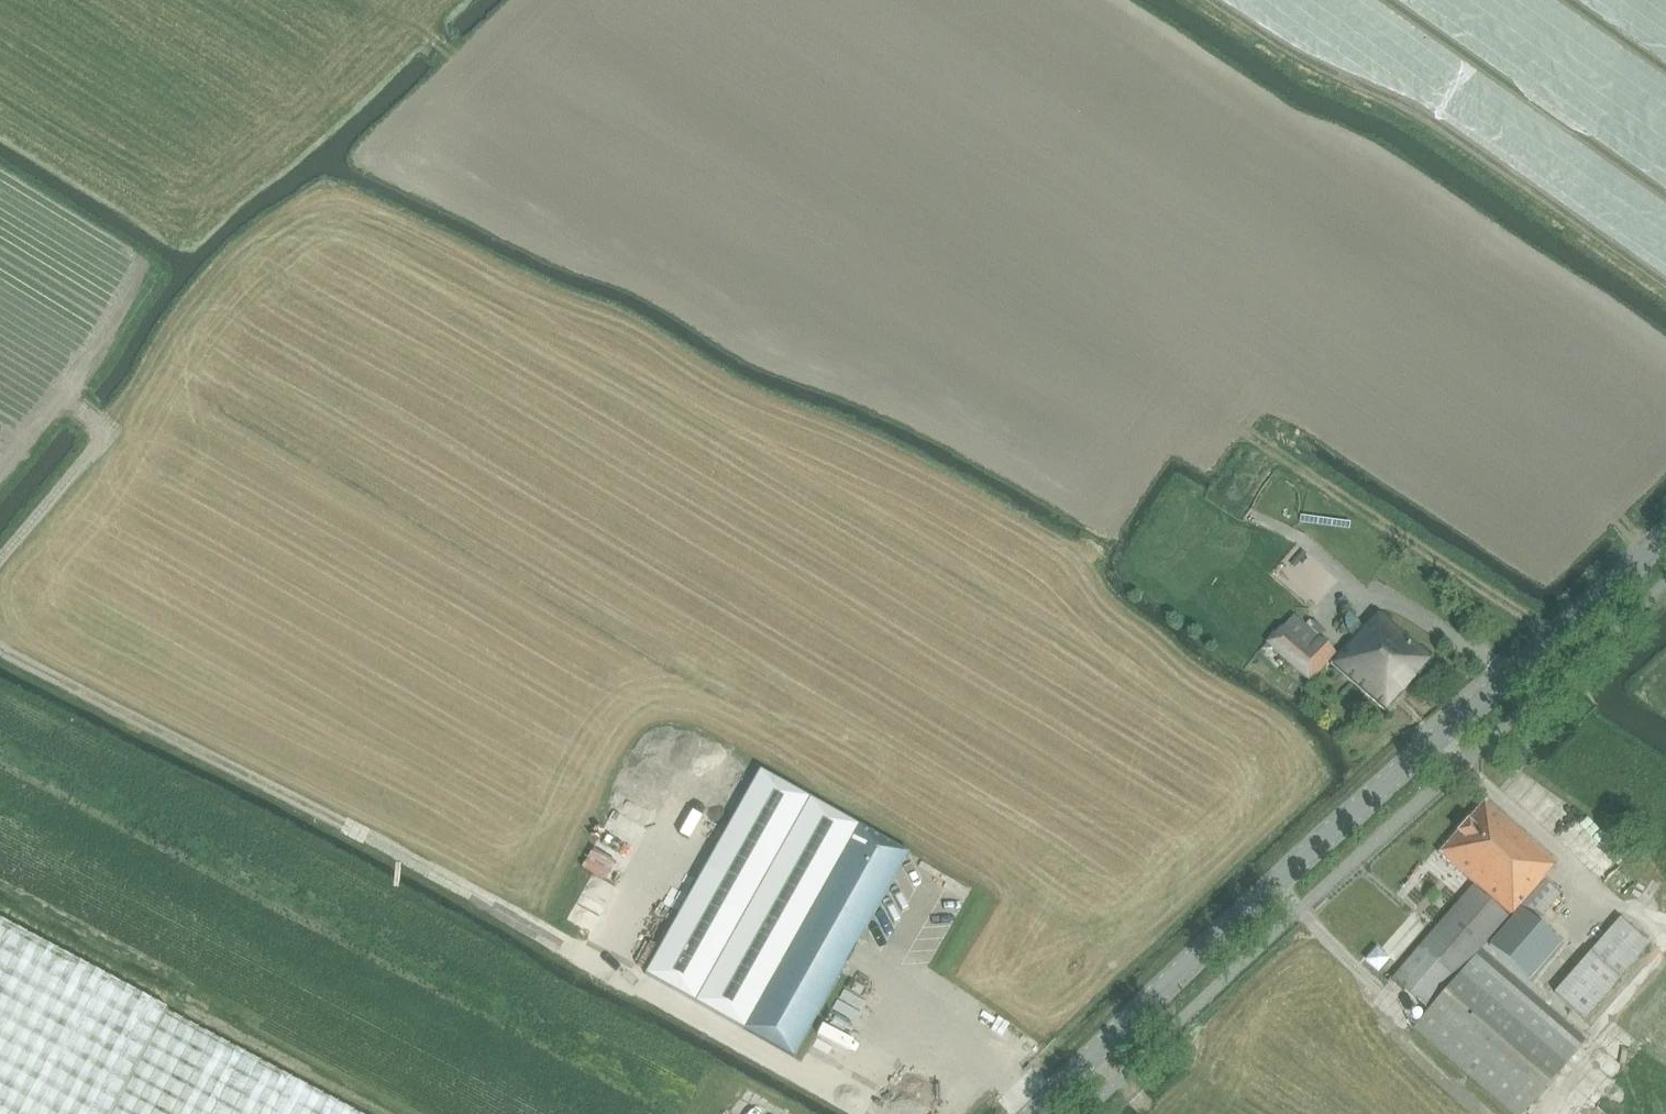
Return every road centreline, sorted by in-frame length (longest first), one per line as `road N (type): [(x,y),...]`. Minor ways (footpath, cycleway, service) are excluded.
road 1 (tertiary): [(1039,1113),(1266,894),(1665,532)]

